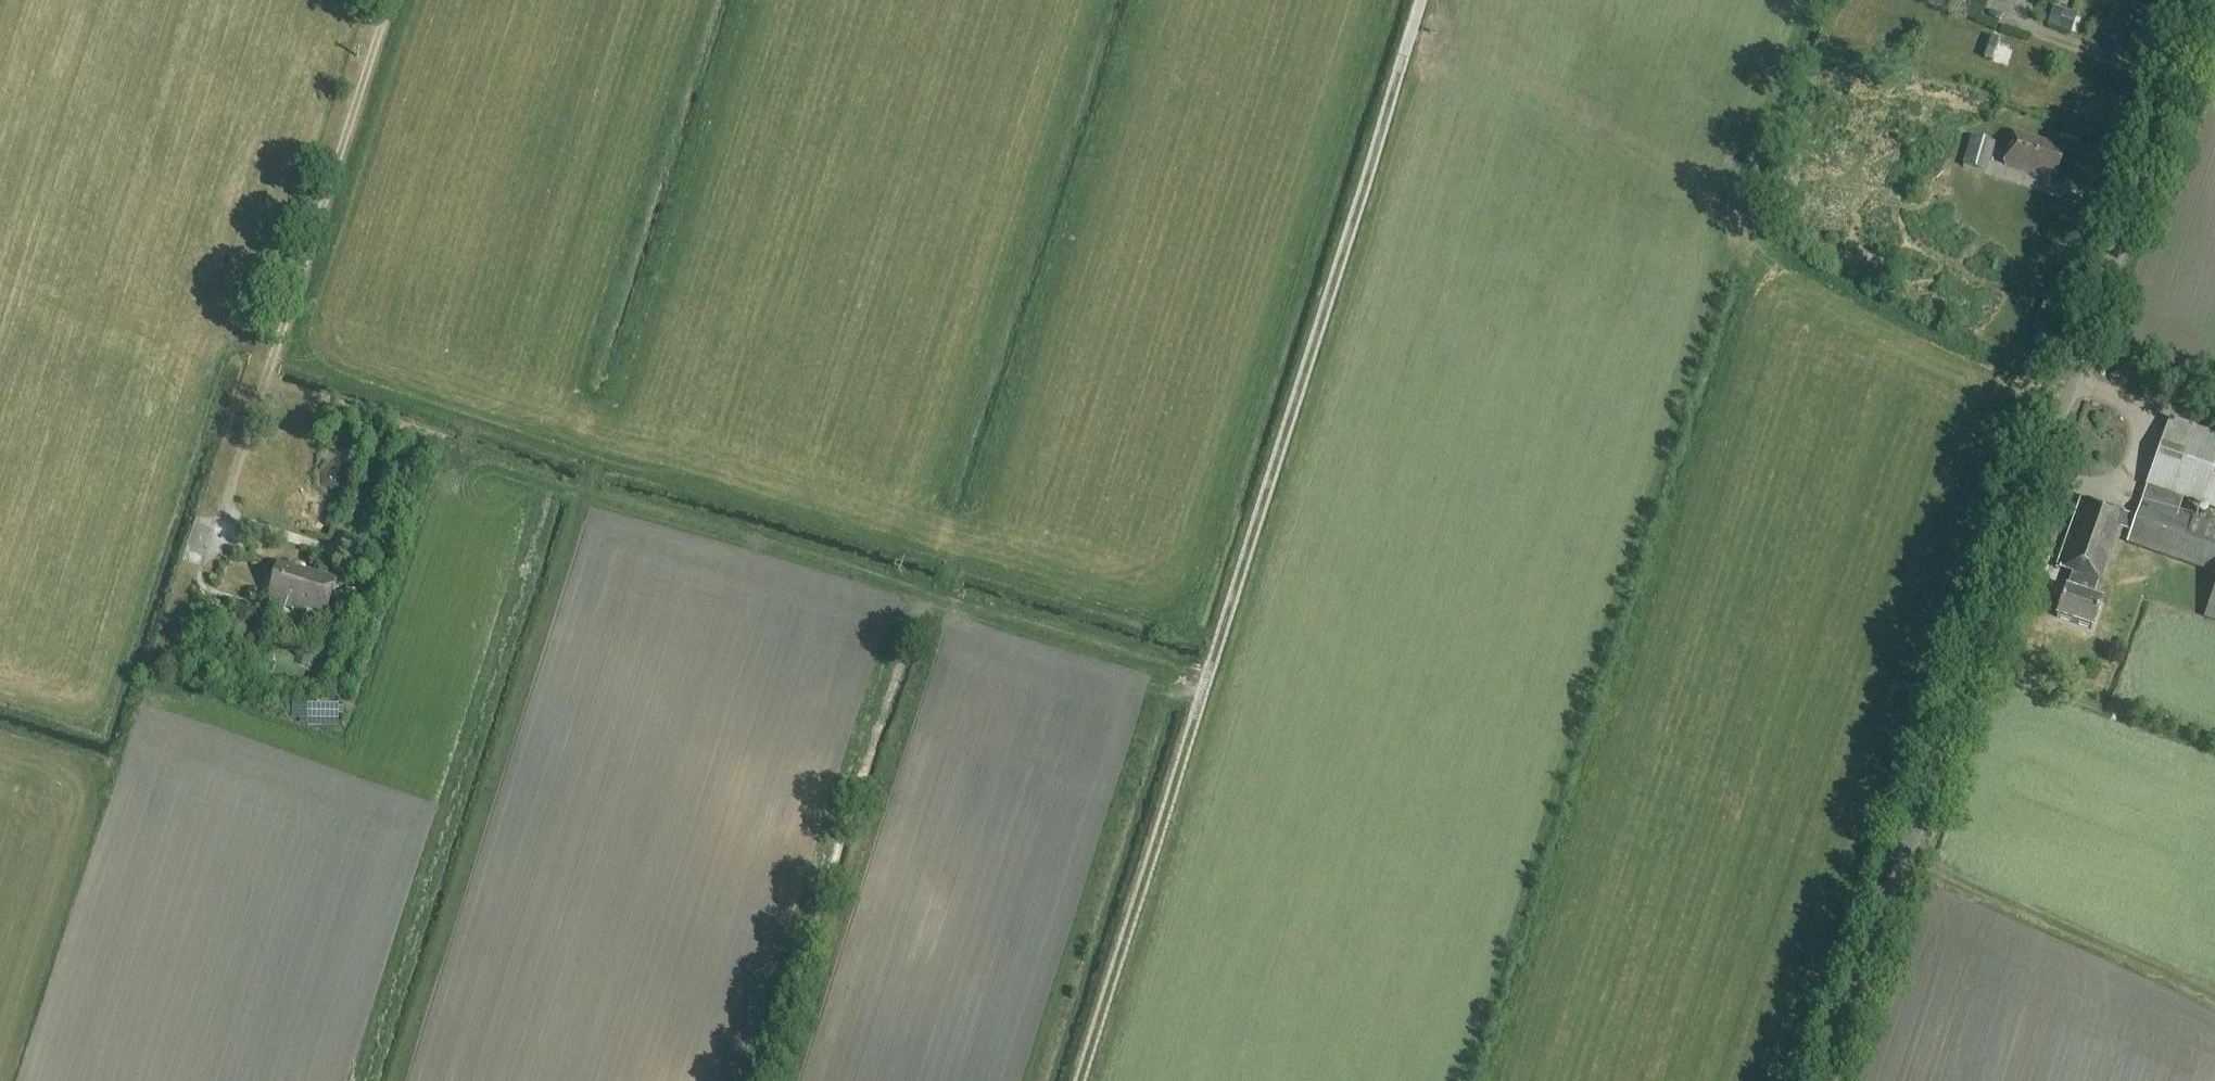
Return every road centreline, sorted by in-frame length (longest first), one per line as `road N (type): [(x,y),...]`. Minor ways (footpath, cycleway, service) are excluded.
road 1 (unclassified): [(1838,1080),(2186,0)]
road 2 (track): [(1079,1080),(1421,0)]

